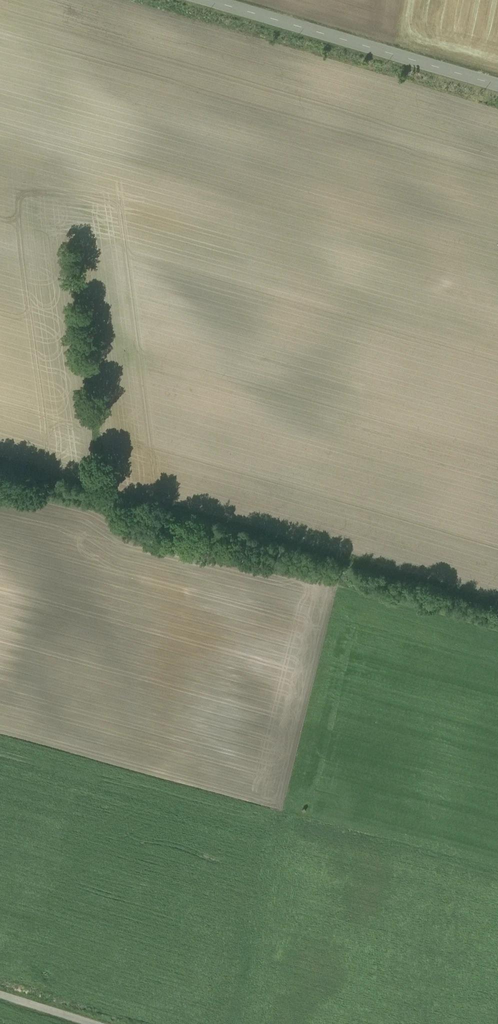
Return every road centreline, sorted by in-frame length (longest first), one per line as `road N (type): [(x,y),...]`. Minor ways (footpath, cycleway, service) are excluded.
road 1 (tertiary): [(497,85),(211,0)]

